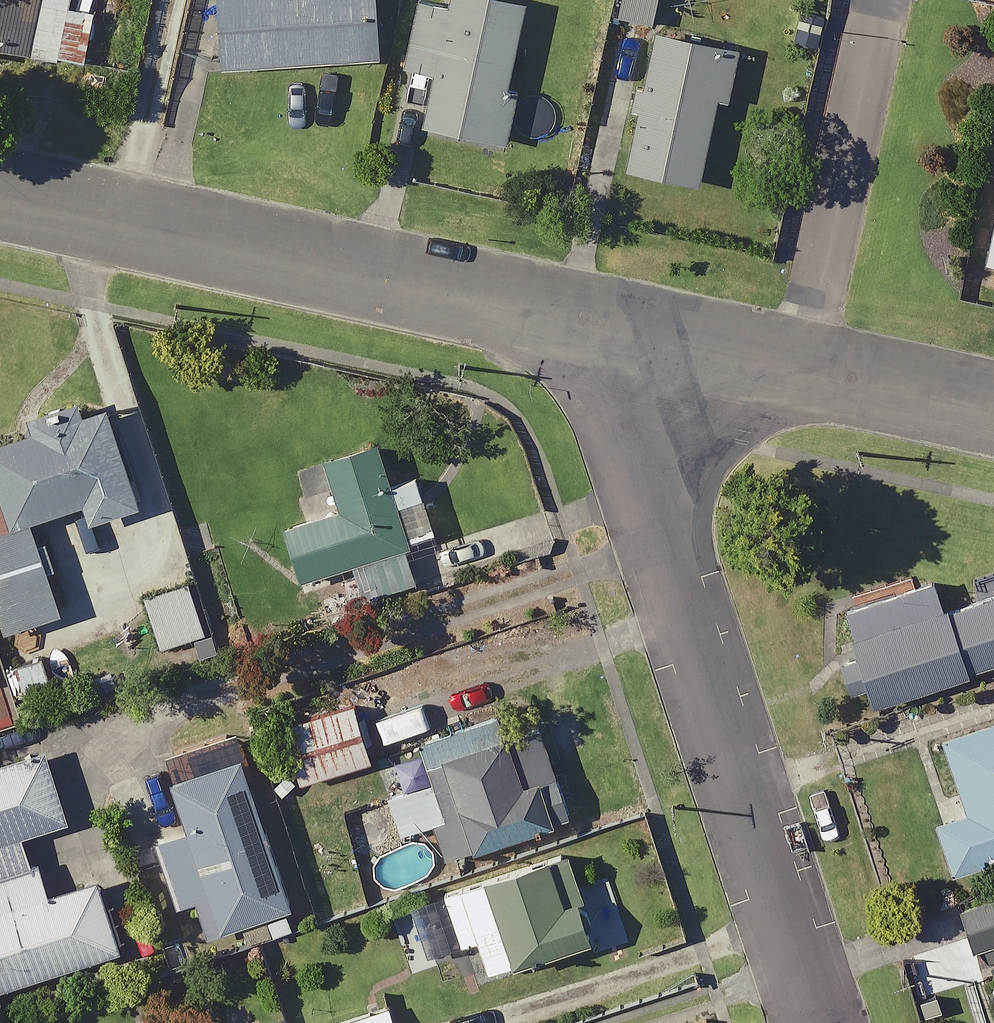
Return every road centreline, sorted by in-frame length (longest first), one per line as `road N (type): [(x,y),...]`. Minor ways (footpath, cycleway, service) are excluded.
road 1 (residential): [(639,330),(632,425),(821,1022)]
road 2 (residential): [(0,192),(639,330)]
road 3 (residential): [(639,330),(993,412)]

